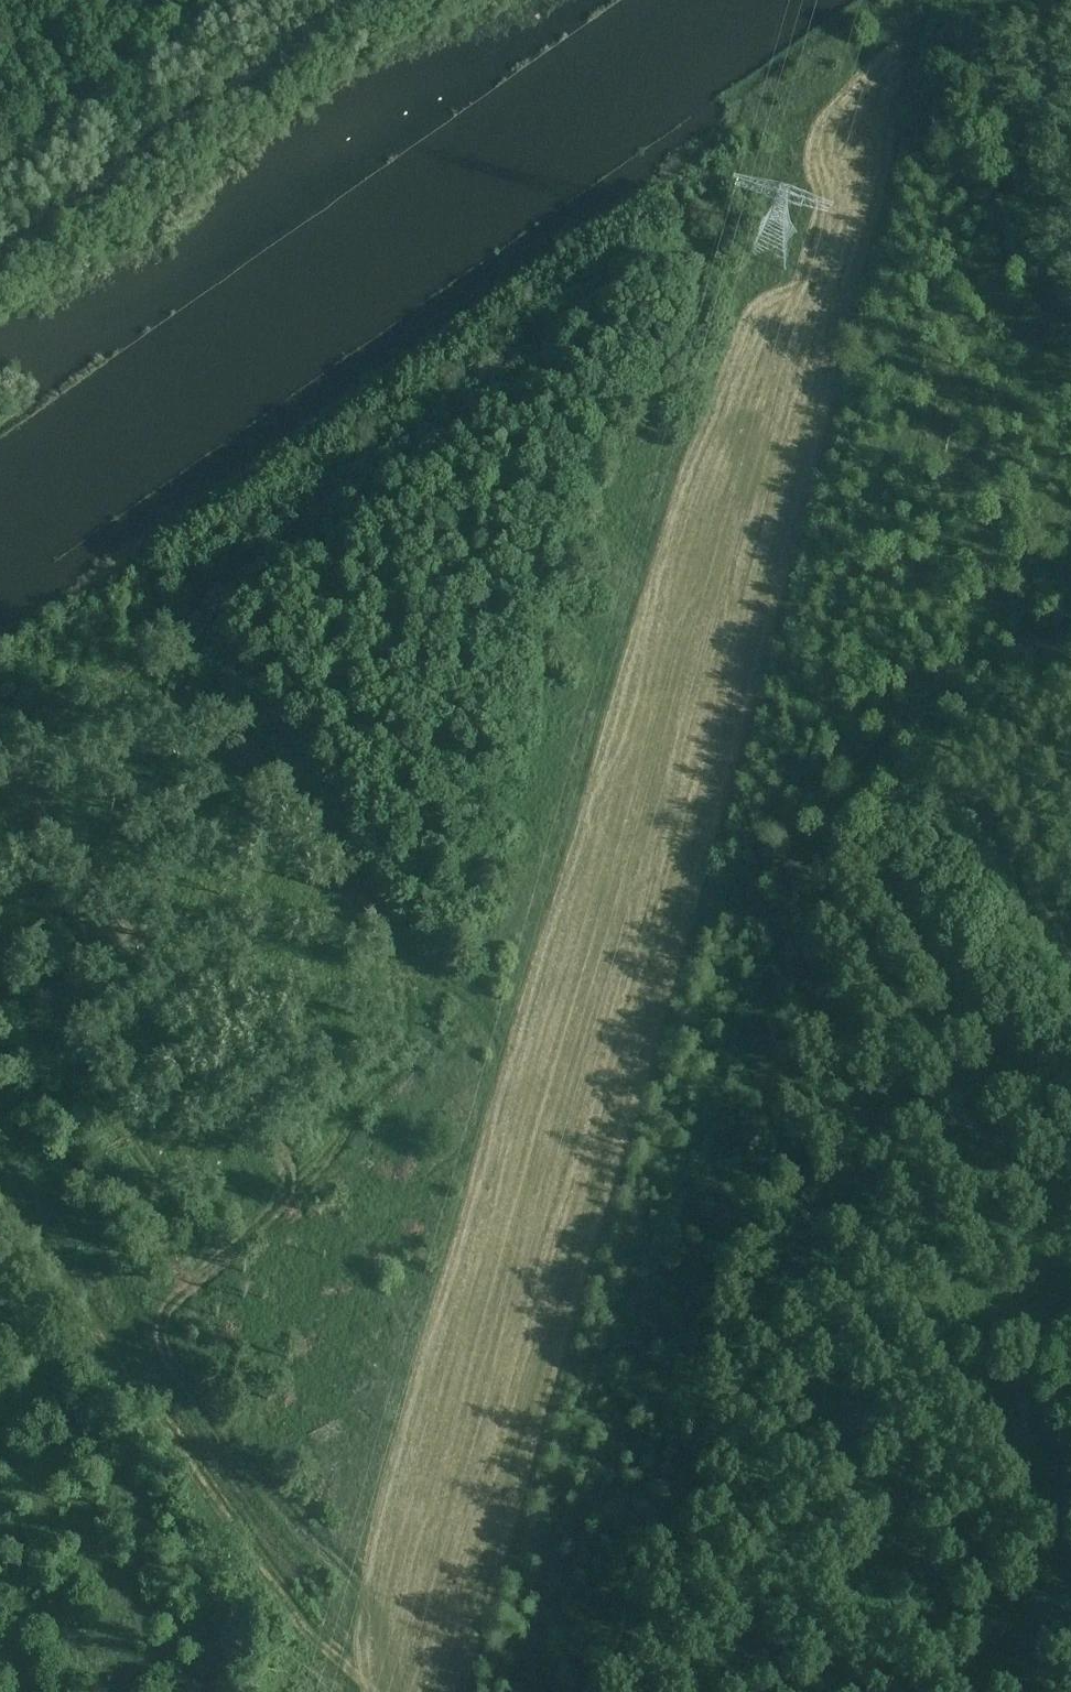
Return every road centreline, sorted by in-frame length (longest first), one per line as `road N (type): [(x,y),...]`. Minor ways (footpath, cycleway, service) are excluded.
road 1 (track): [(160,564),(337,841),(503,1046),(460,1230),(381,1470),(327,1691)]
road 2 (track): [(387,1691),(365,1585),(308,1542),(145,1327),(104,1328),(0,1182)]

